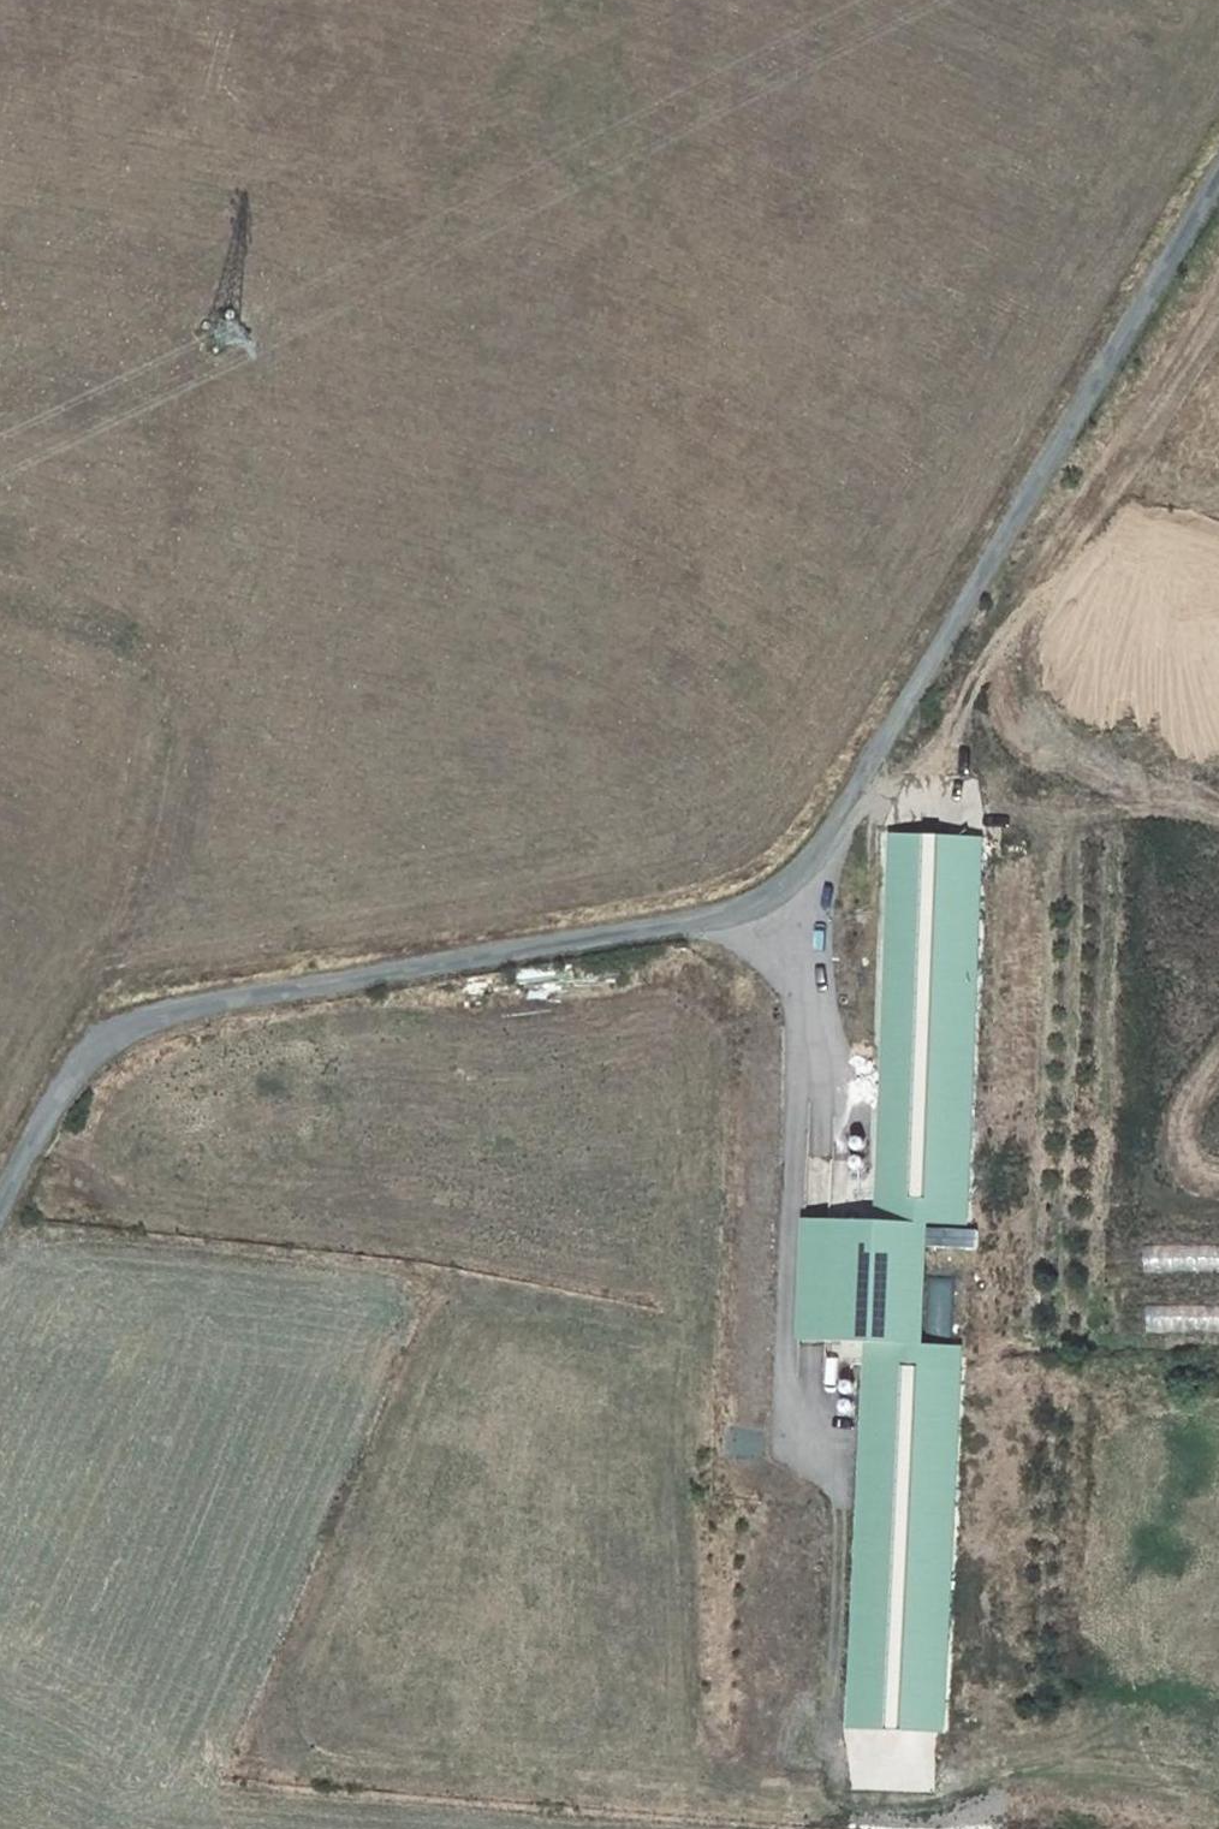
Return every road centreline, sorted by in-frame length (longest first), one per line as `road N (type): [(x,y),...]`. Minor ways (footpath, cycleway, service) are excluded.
road 1 (unclassified): [(0,1219),(57,1101),(92,1055),(128,1027),(212,1003),(754,911),(791,884),(828,836),(1218,176)]

